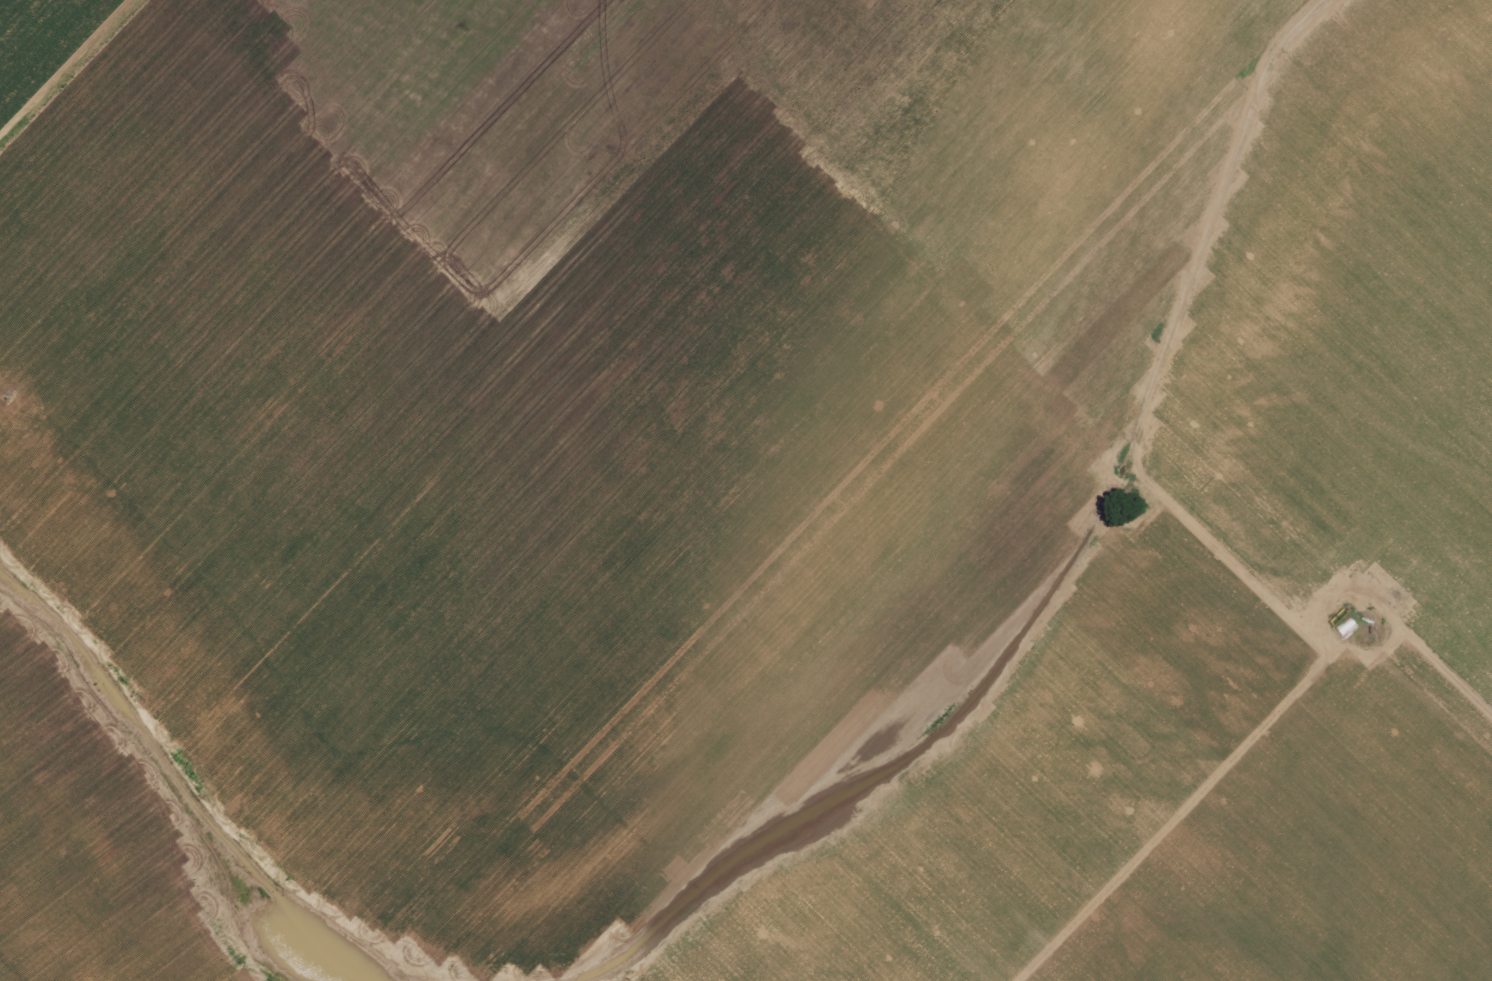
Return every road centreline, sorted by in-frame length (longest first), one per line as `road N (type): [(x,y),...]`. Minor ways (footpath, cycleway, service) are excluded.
road 1 (residential): [(1051,980),(1338,692),(1388,692),(1491,768)]

